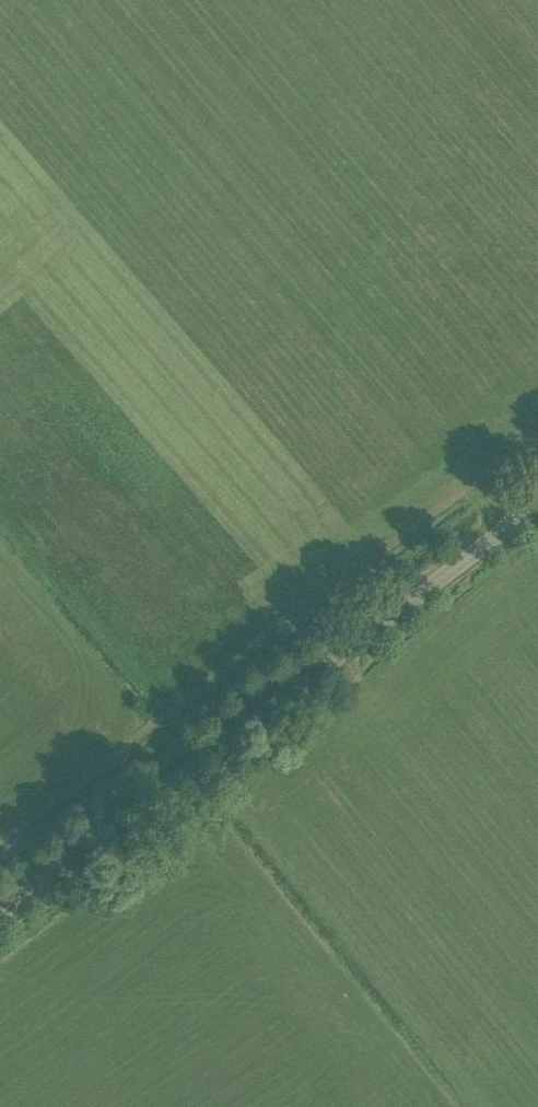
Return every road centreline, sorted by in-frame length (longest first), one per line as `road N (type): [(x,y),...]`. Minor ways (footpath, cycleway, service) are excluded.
road 1 (unclassified): [(0,910),(537,503)]

